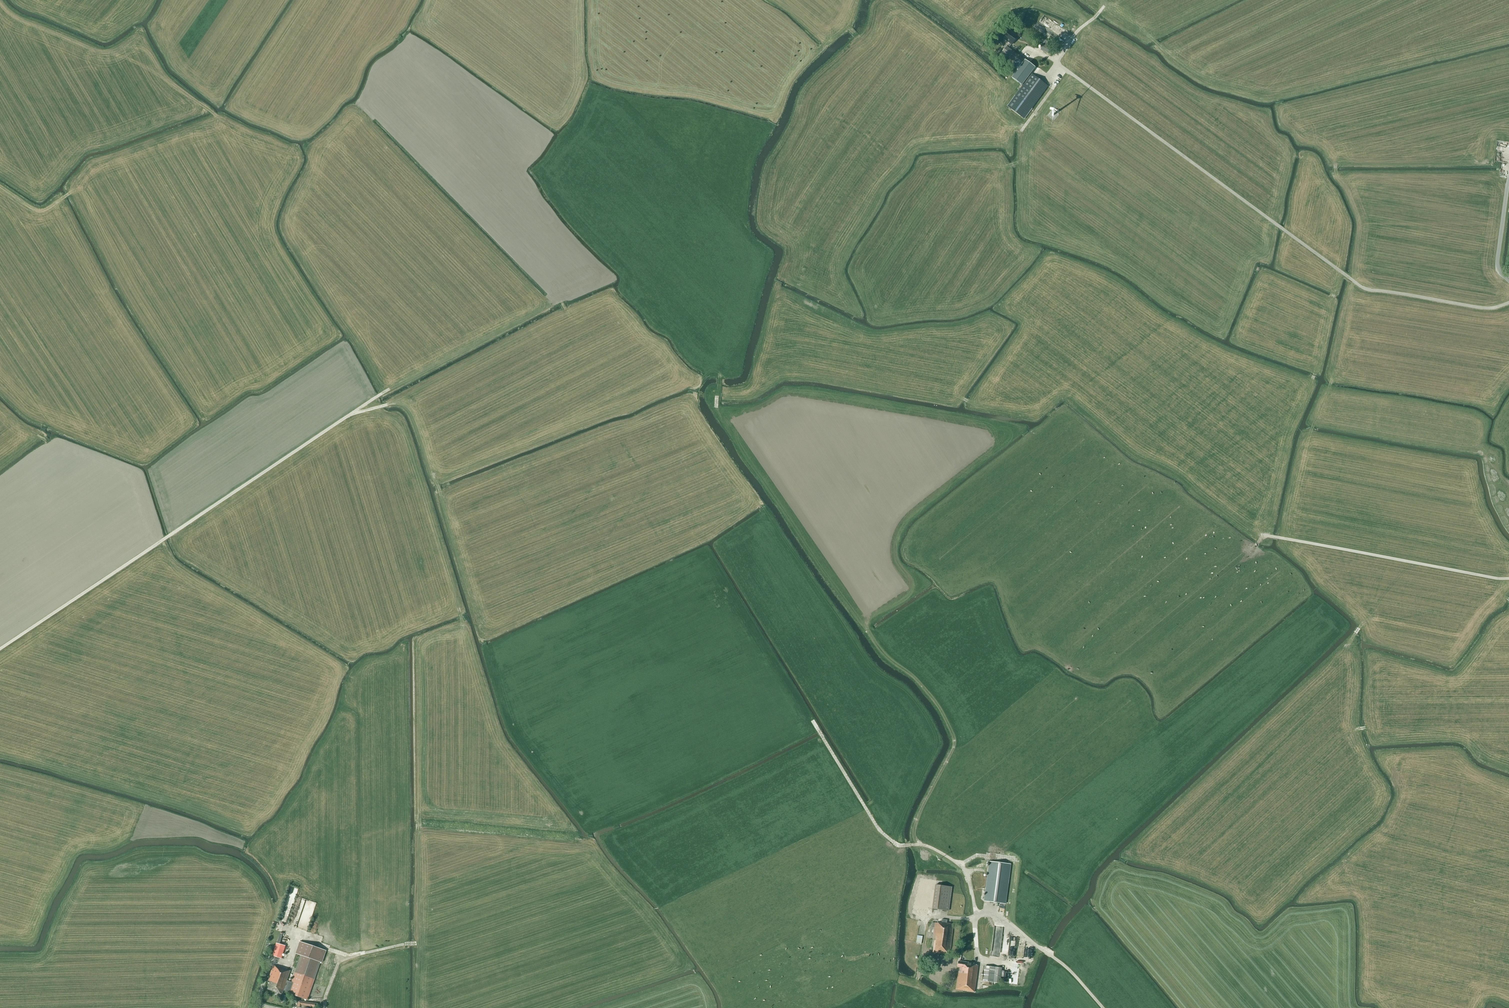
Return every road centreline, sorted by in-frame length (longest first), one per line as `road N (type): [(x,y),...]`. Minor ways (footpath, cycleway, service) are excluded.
road 1 (track): [(0,649),(388,389)]
road 2 (track): [(960,864),(929,847),(897,845),(879,830),(739,606)]
road 3 (track): [(1508,579),(1270,536),(1255,547)]

